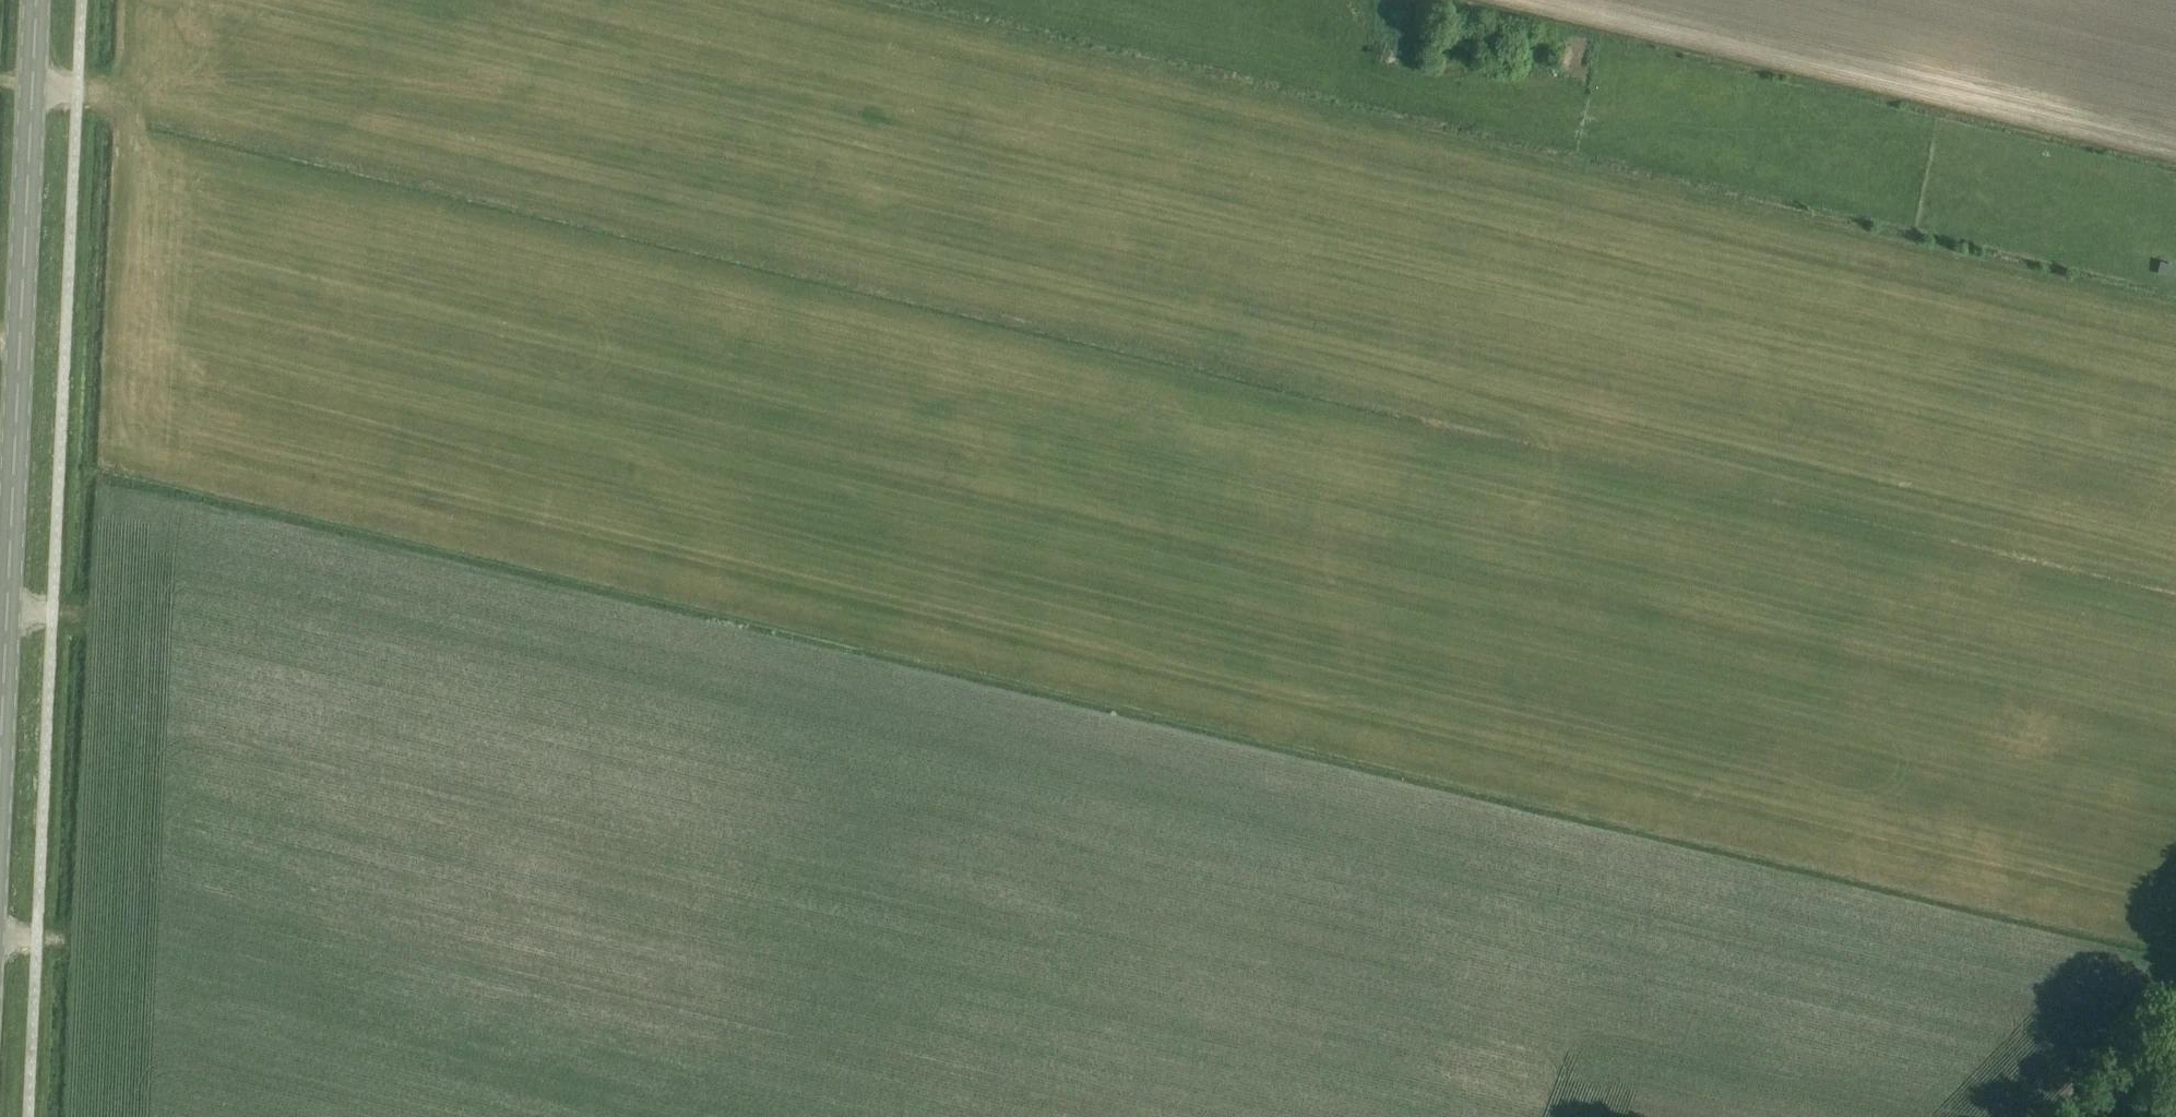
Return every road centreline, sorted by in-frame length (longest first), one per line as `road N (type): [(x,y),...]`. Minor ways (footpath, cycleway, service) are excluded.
road 1 (primary): [(0,753),(36,0)]
road 2 (tertiary): [(2086,1116),(2175,1025)]

